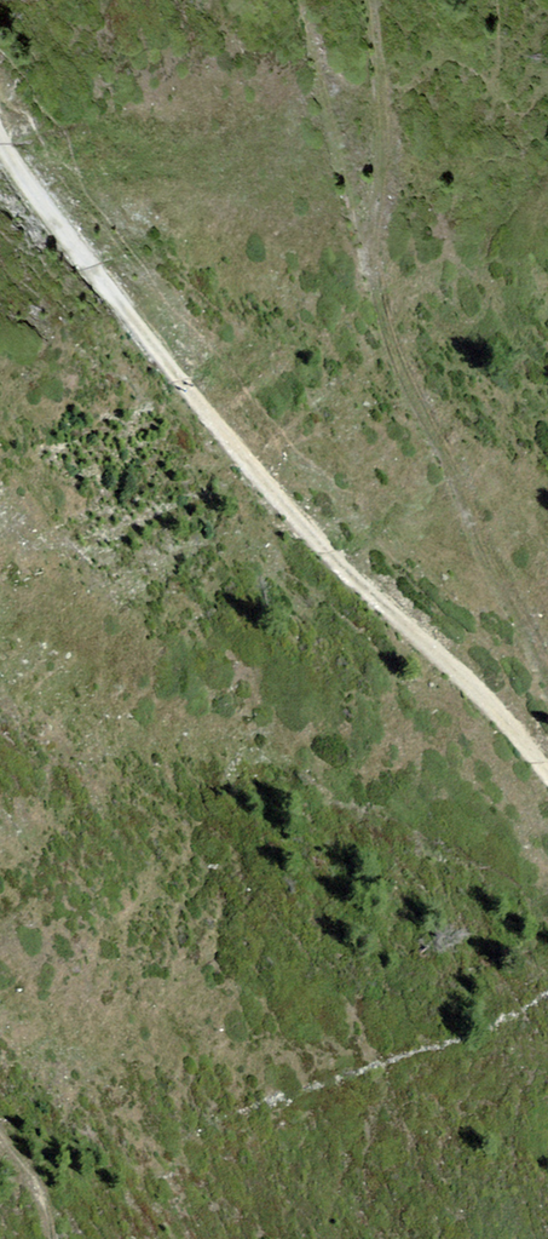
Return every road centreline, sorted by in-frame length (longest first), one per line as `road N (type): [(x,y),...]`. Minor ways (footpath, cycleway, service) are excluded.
road 1 (track): [(547,763),(266,483),(159,363),(63,234),(0,124)]
road 2 (track): [(547,674),(379,300),(368,0)]

